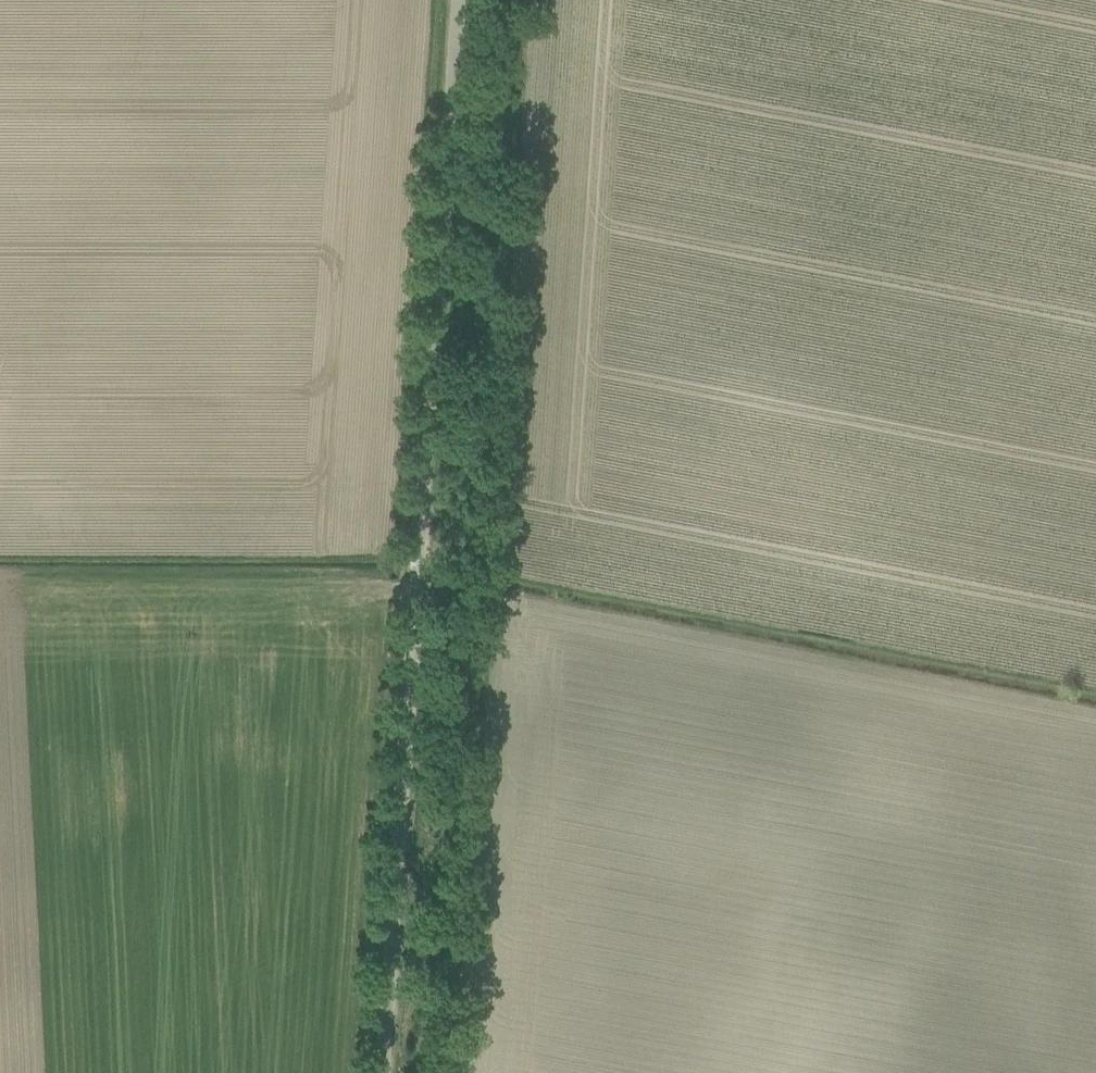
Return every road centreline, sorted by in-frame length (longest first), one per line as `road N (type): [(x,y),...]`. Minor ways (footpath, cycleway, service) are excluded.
road 1 (unclassified): [(385,1072),(456,0)]

